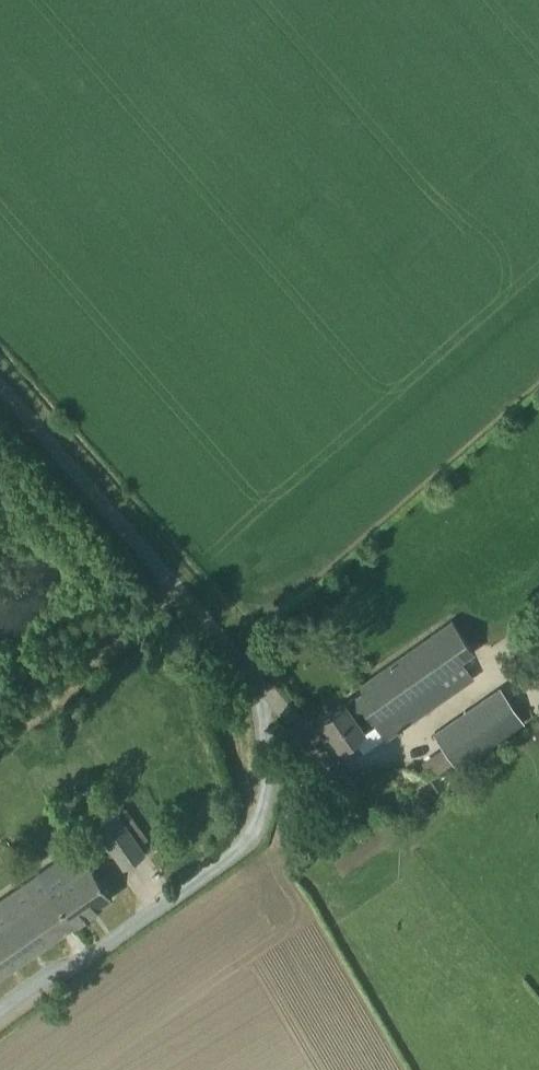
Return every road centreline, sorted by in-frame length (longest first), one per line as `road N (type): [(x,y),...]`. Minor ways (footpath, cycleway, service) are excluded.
road 1 (residential): [(332,774),(0,389)]

